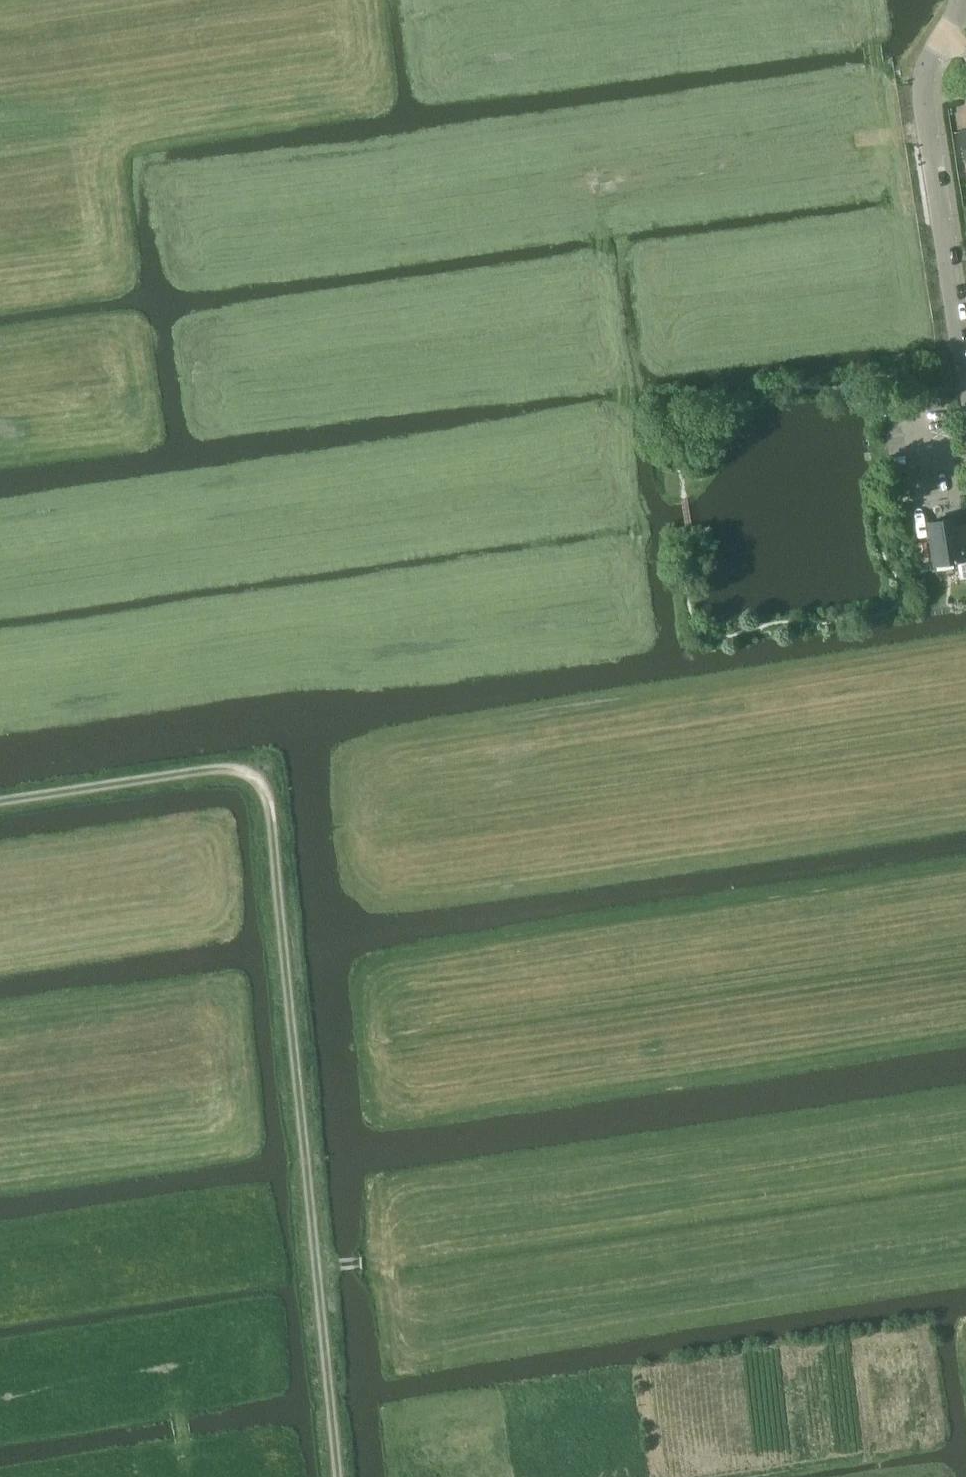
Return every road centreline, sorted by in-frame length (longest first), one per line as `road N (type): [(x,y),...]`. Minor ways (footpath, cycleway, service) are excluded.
road 1 (track): [(336,1476),(265,788),(229,767),(0,801)]
road 2 (residential): [(965,366),(926,83),(947,47)]

